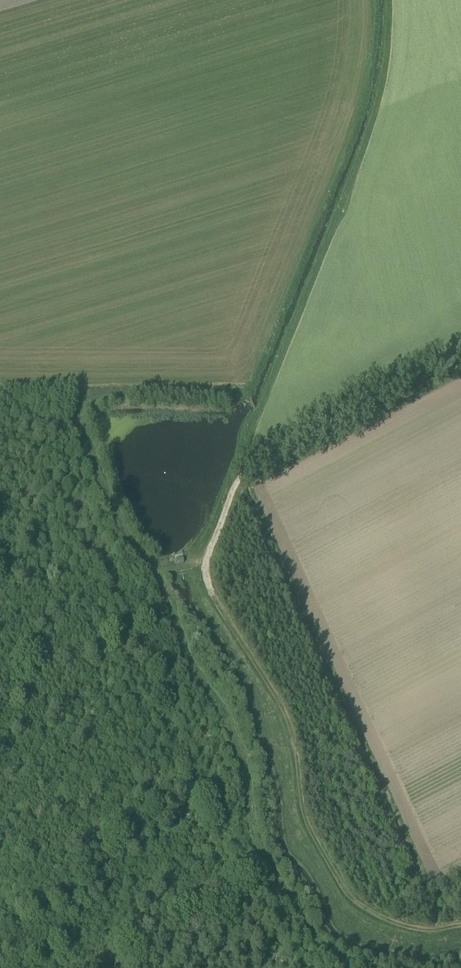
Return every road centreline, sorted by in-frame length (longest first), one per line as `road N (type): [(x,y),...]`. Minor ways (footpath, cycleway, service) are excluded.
road 1 (track): [(198,559),(155,568),(135,545),(80,429),(81,404),(103,394),(249,388),(352,123),(371,0)]
road 2 (track): [(460,920),(388,918),(351,900),(305,824),(288,724),(271,685),(205,577),(198,559),(260,402)]
road 3 (track): [(460,353),(236,465)]

